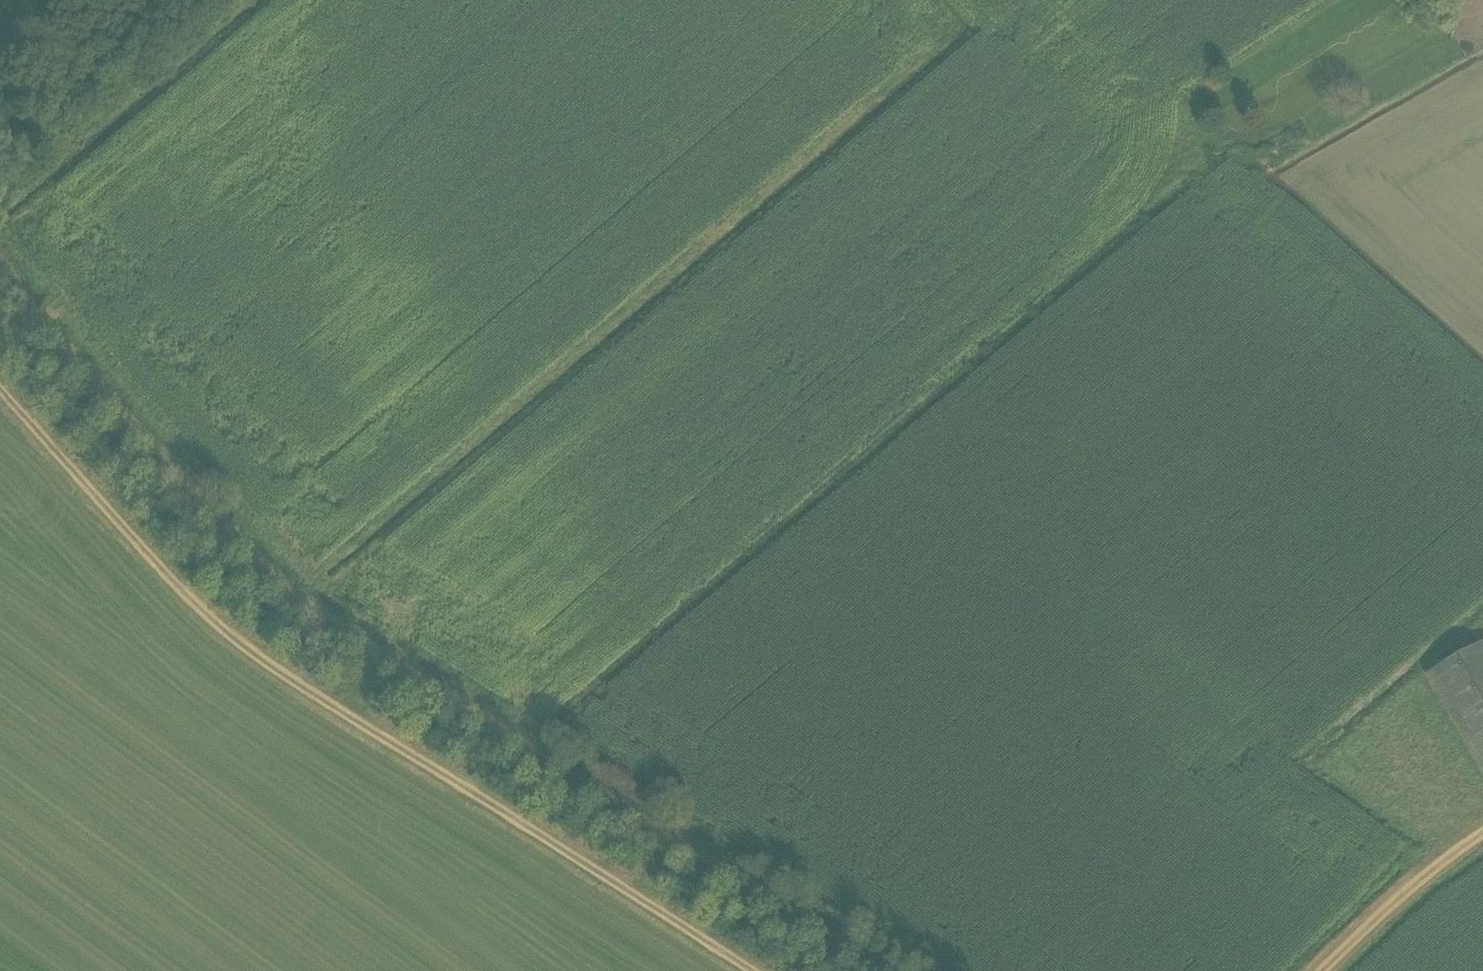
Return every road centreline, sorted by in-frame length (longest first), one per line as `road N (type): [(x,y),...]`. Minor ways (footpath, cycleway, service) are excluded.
road 1 (track): [(752,970),(511,822),(449,768),(378,736),(226,637),(0,389)]
road 2 (track): [(1482,837),(1386,908),(1323,970)]

